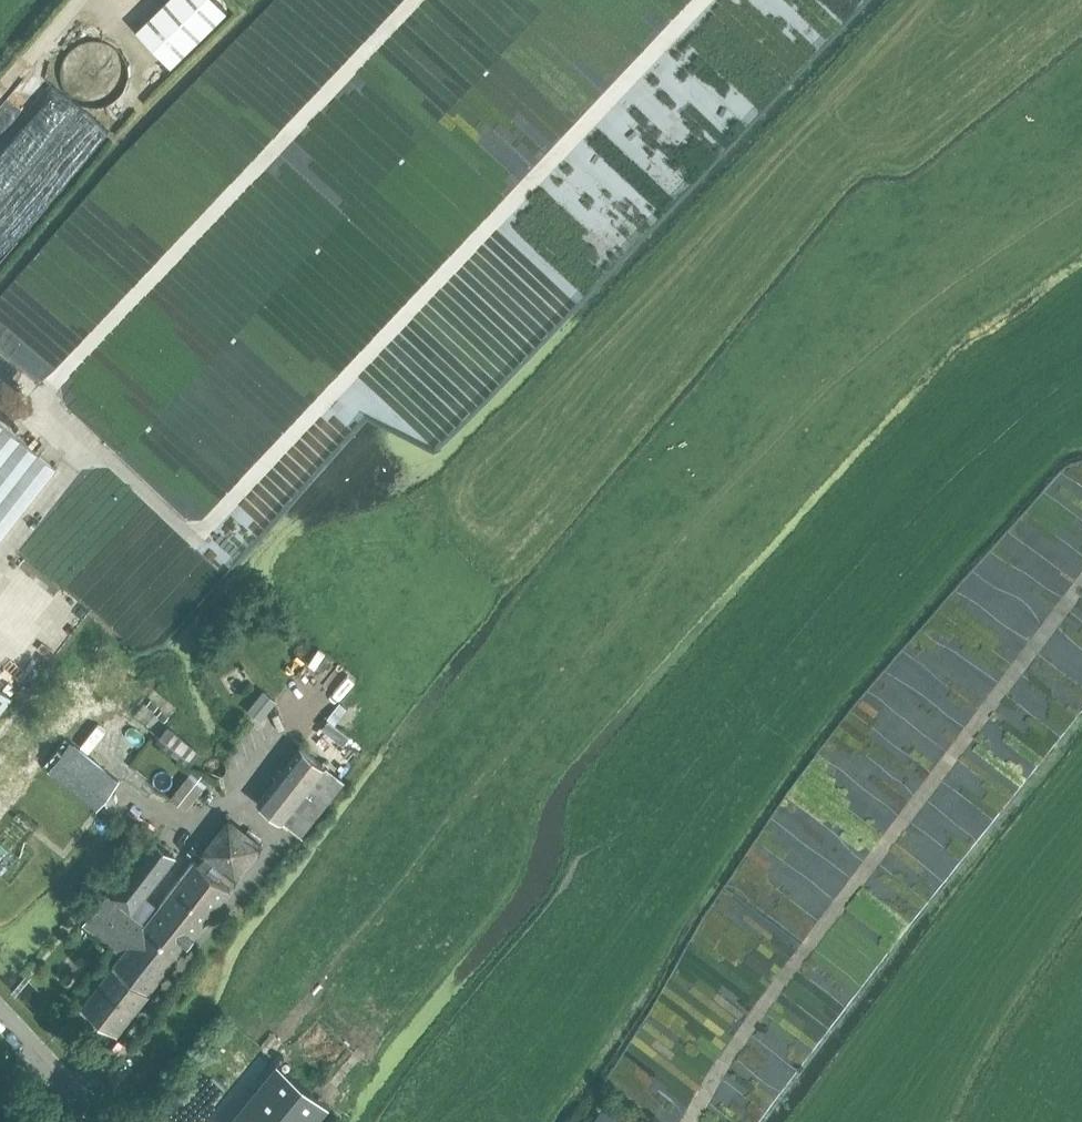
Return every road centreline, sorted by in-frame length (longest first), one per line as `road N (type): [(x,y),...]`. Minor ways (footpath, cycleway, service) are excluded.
road 1 (track): [(82,465),(117,468),(200,539),(703,0)]
road 2 (track): [(46,398),(419,0)]
road 3 (tertiary): [(102,1121),(0,1012)]
road 4 (track): [(89,0),(0,106)]

